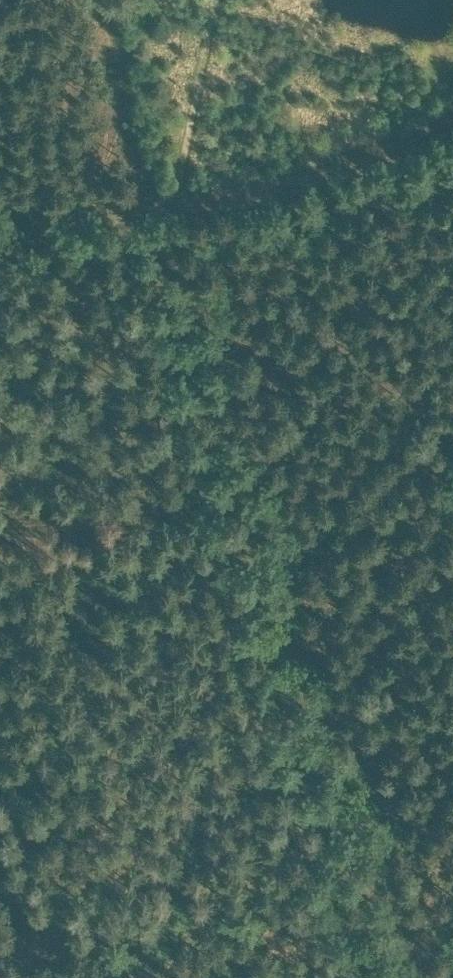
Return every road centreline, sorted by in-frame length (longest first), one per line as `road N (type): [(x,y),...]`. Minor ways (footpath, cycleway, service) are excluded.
road 1 (track): [(452,115),(373,155),(269,190),(173,203)]
road 2 (track): [(0,196),(173,203)]

